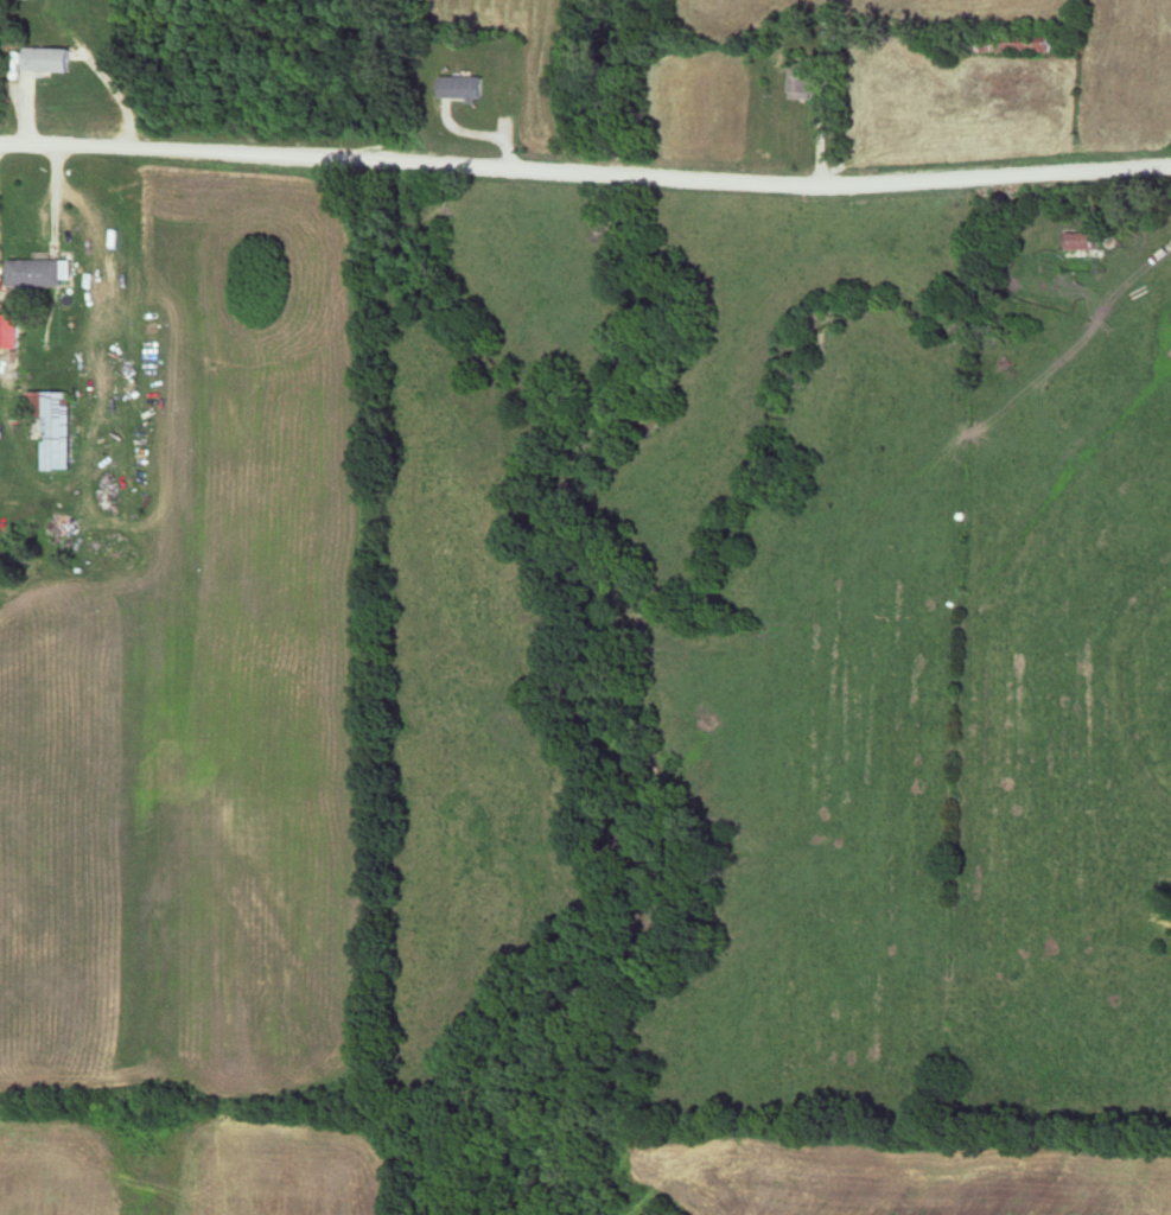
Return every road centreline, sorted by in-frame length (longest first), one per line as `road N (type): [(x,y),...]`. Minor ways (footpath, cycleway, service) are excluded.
road 1 (residential): [(1170,169),(816,187),(0,149)]

